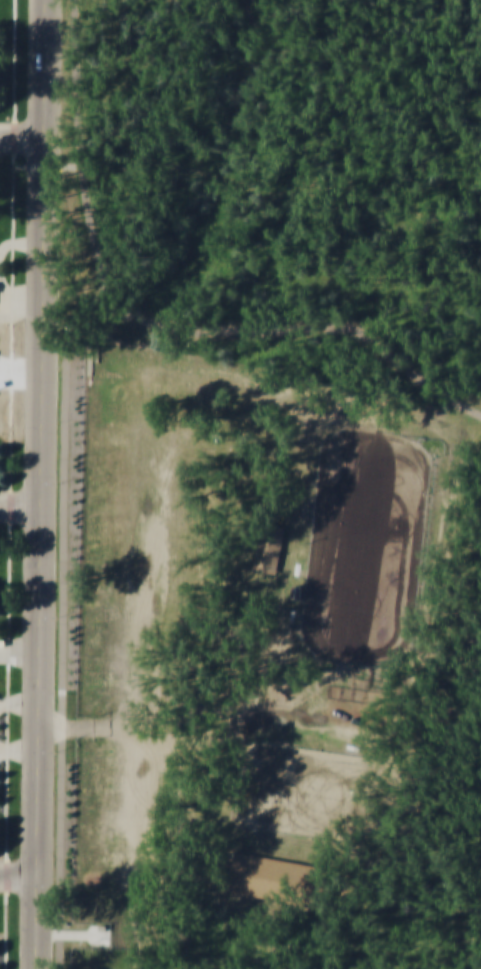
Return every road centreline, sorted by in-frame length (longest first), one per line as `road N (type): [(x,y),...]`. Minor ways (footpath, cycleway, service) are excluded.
road 1 (tertiary): [(44,0),(36,968)]

